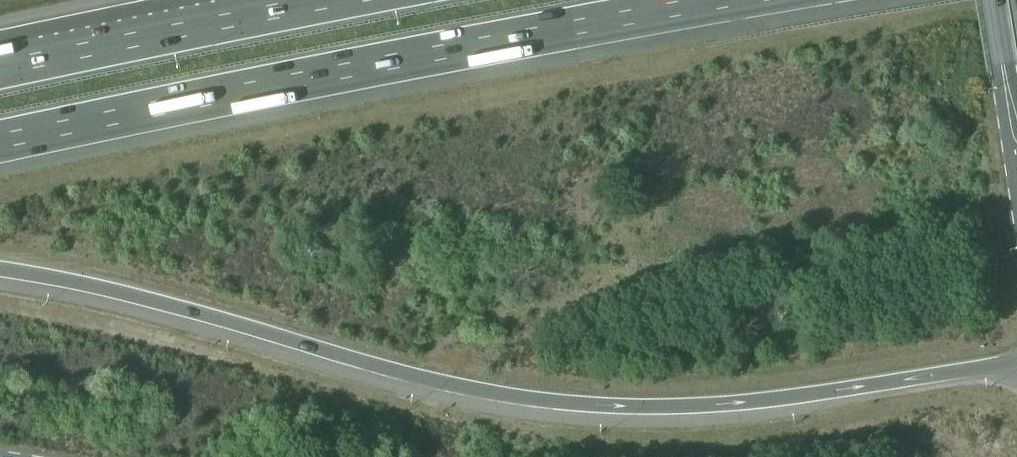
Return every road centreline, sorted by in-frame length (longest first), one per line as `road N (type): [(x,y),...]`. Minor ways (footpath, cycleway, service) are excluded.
road 1 (motorway): [(0,271),(172,308),(438,384),(613,410),(710,408),(1016,363)]
road 2 (motorway): [(0,142),(726,0)]
road 3 (motorway): [(339,0),(0,68)]
road 4 (secondary): [(1016,135),(992,0)]

